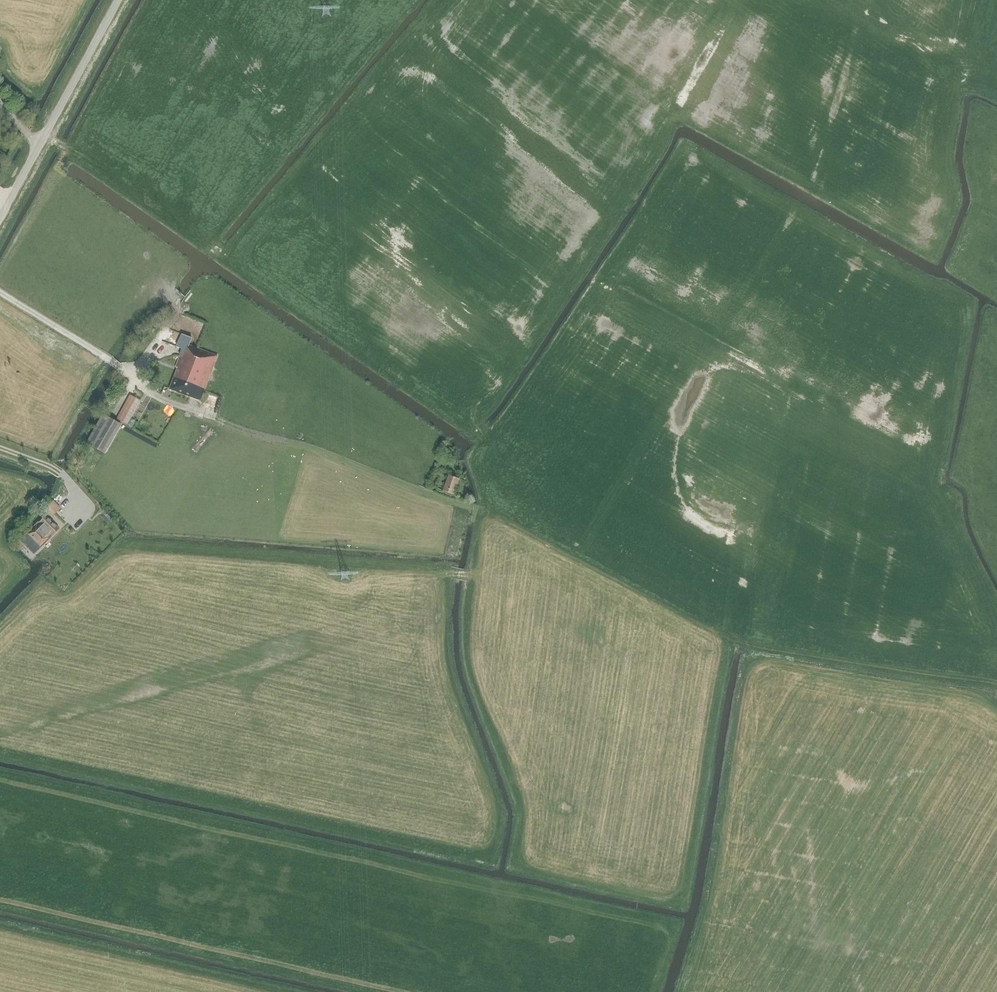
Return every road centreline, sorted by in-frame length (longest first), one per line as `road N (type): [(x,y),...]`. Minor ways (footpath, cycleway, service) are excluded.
road 1 (track): [(216,419),(490,513)]
road 2 (tertiary): [(0,217),(118,0)]

